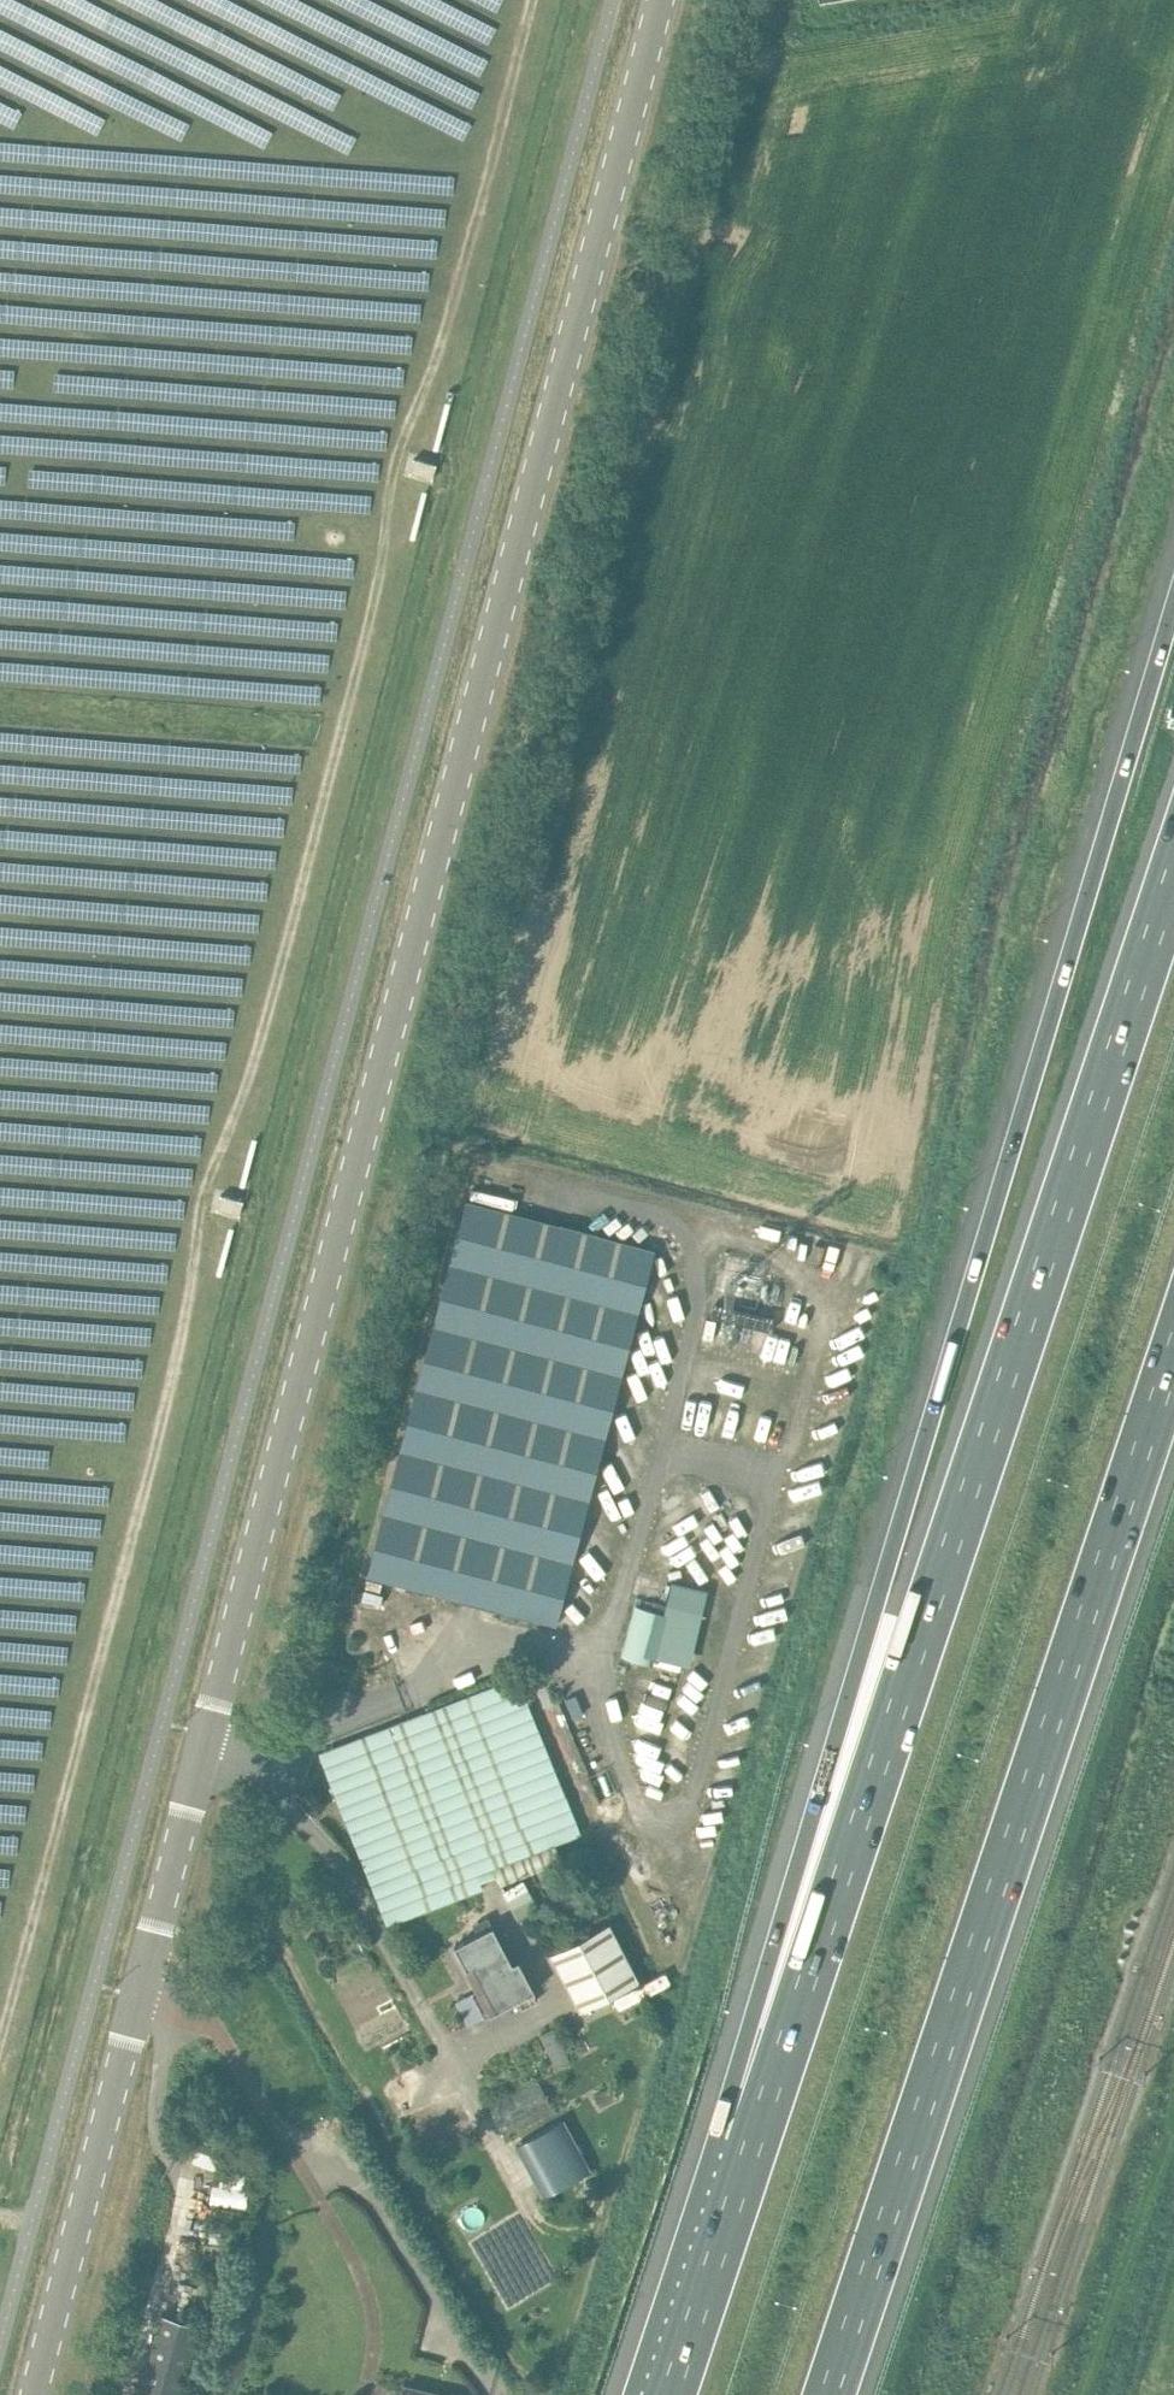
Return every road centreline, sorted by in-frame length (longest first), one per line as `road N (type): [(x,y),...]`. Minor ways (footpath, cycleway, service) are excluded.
road 1 (tertiary): [(32,2394),(661,0)]
road 2 (motorway): [(1173,603),(822,1785),(752,2146)]
road 3 (motorway): [(1173,873),(752,2146)]
road 4 (motorway): [(829,2394),(1173,1355)]
road 5 (track): [(1077,2394),(1173,2125)]
road 6 (motorway): [(752,2146),(670,2394)]

